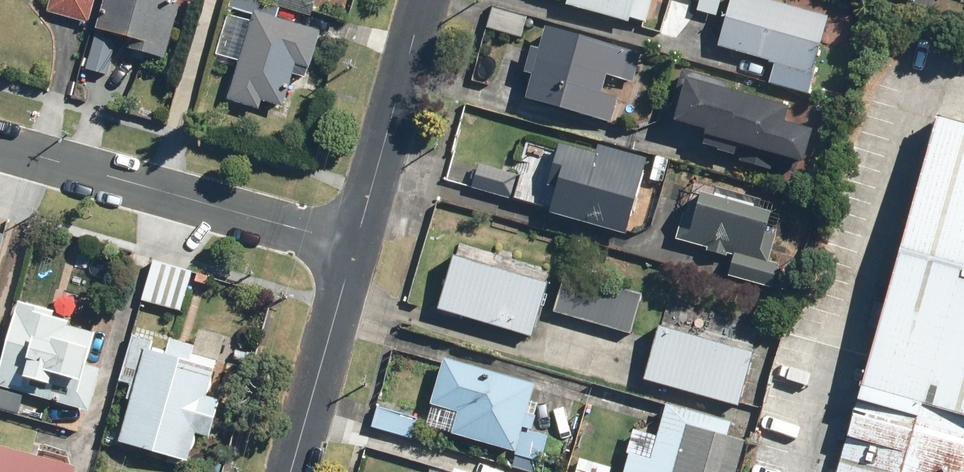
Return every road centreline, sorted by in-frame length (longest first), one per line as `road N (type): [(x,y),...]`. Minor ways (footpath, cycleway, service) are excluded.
road 1 (residential): [(356,247),(0,145)]
road 2 (residential): [(356,247),(425,0)]
road 3 (residential): [(291,471),(356,247)]

